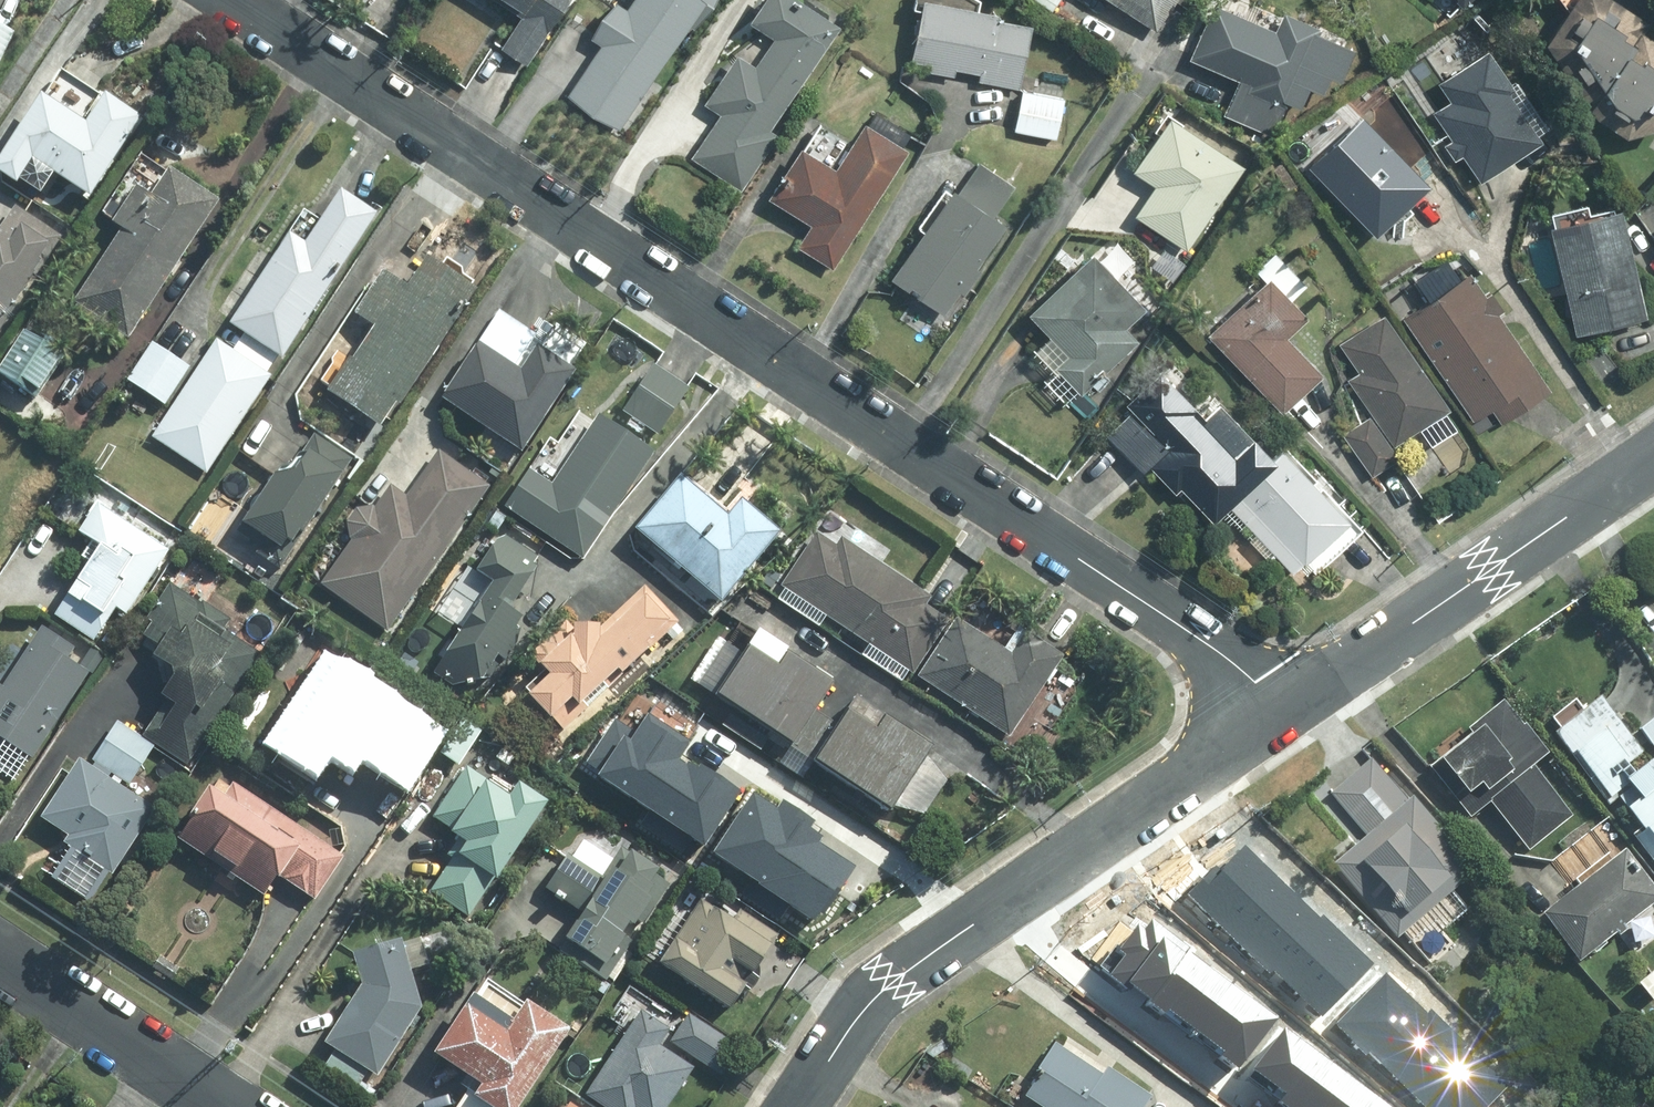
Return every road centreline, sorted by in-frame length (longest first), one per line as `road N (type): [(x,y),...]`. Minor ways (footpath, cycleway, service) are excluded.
road 1 (residential): [(1288,711),(1198,637),(227,0)]
road 2 (tertiary): [(1288,711),(893,981),(859,1016),(798,1106)]
road 3 (tertiary): [(1653,457),(1288,711)]
road 4 (residential): [(0,958),(225,1106)]

